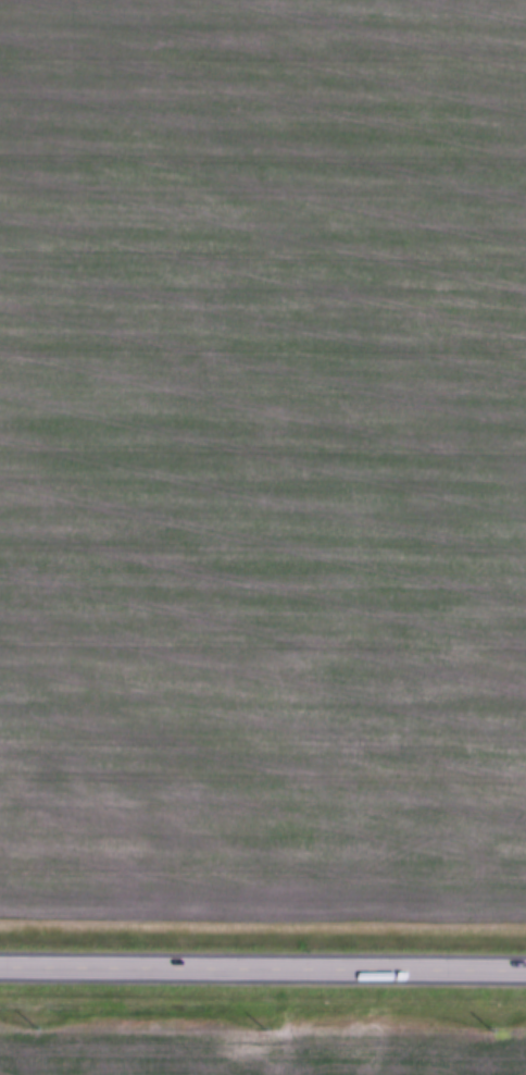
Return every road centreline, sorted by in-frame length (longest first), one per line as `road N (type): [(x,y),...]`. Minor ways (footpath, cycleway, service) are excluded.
road 1 (secondary): [(0,968),(525,972)]

